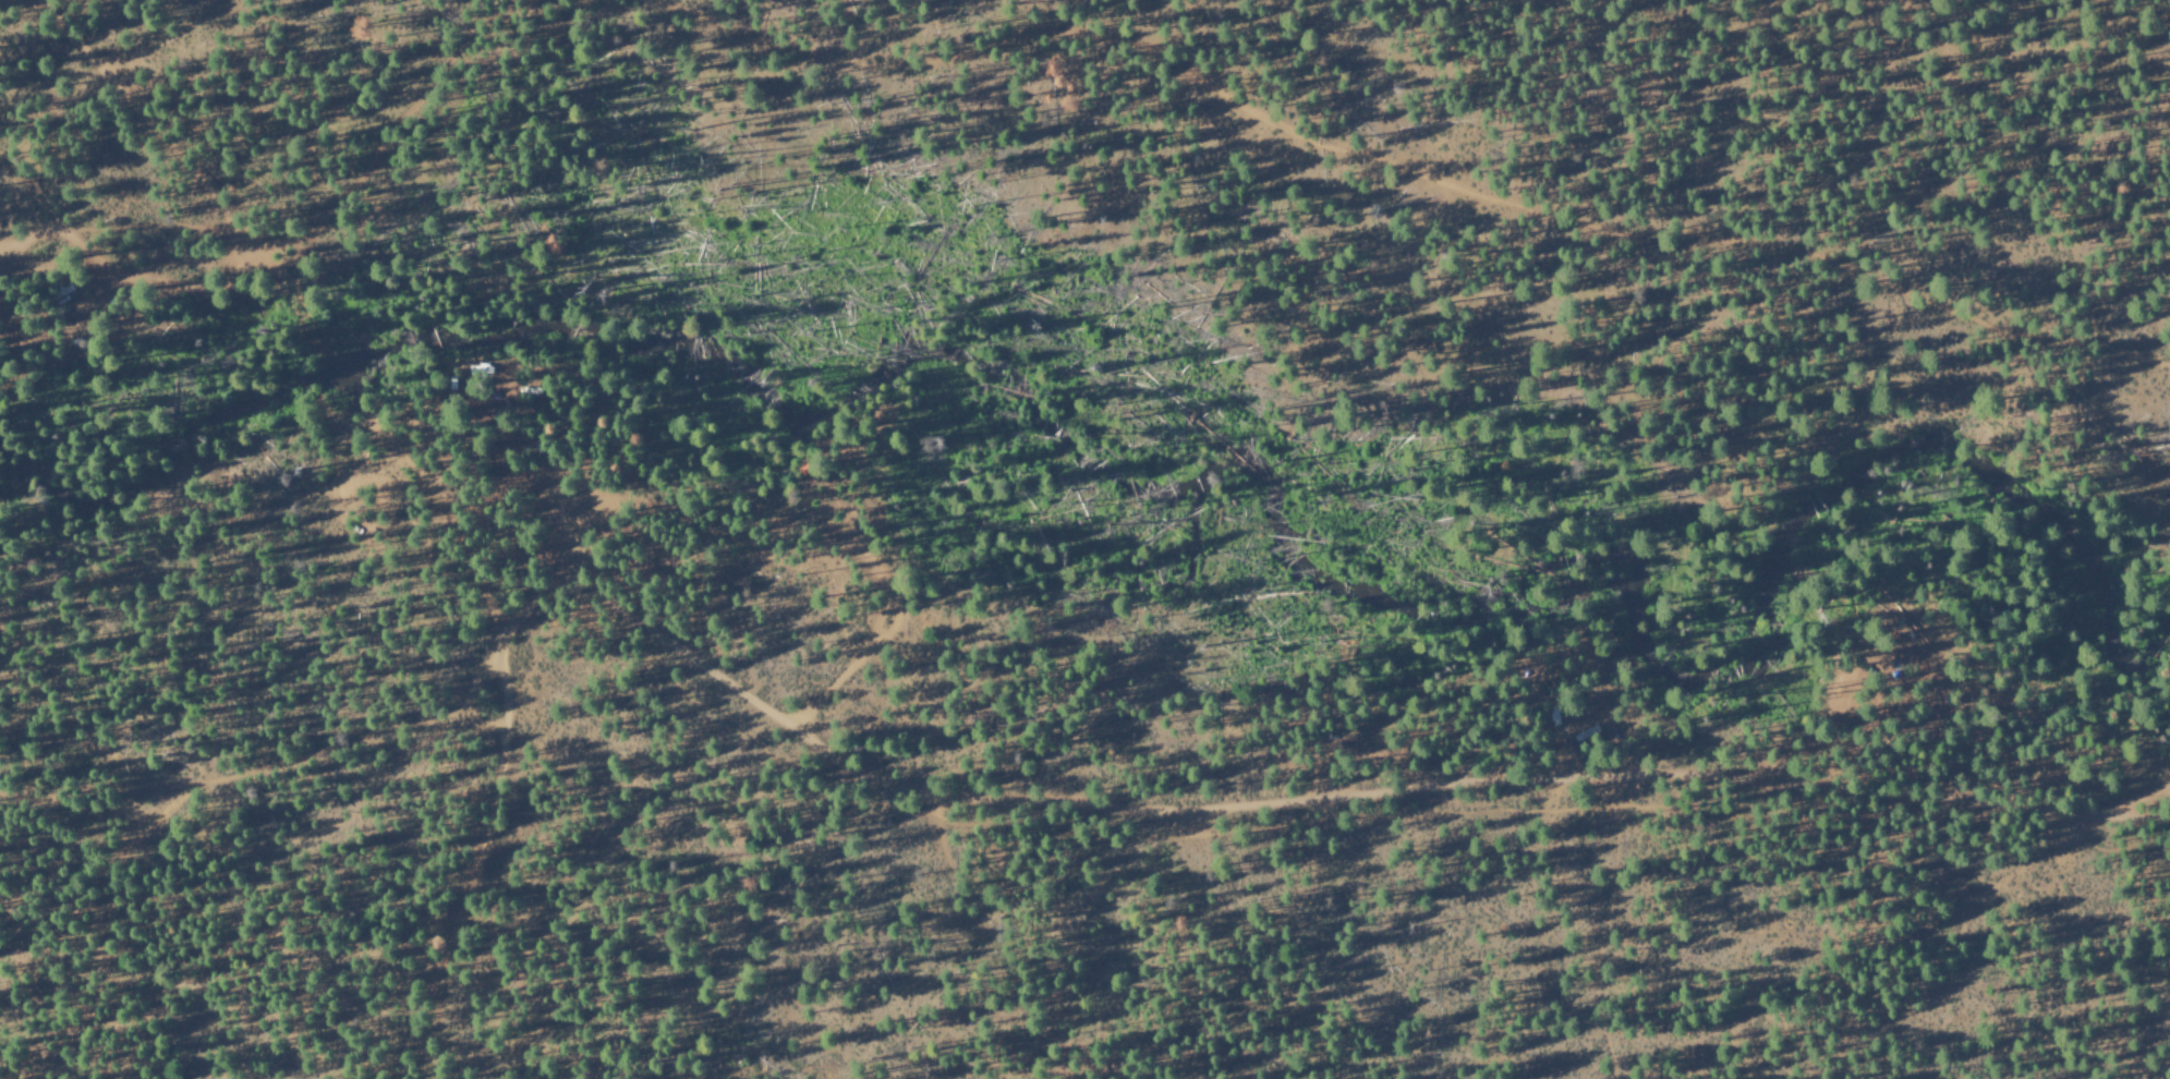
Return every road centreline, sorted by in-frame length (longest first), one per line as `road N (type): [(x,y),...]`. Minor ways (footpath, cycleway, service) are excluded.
road 1 (track): [(2169,814),(2016,796),(1676,777),(1477,779),(1176,811),(965,799),(847,771),(597,595),(568,584),(542,593)]
road 2 (track): [(392,1078),(494,767),(502,632),(542,593)]
road 3 (track): [(41,0),(246,244)]

